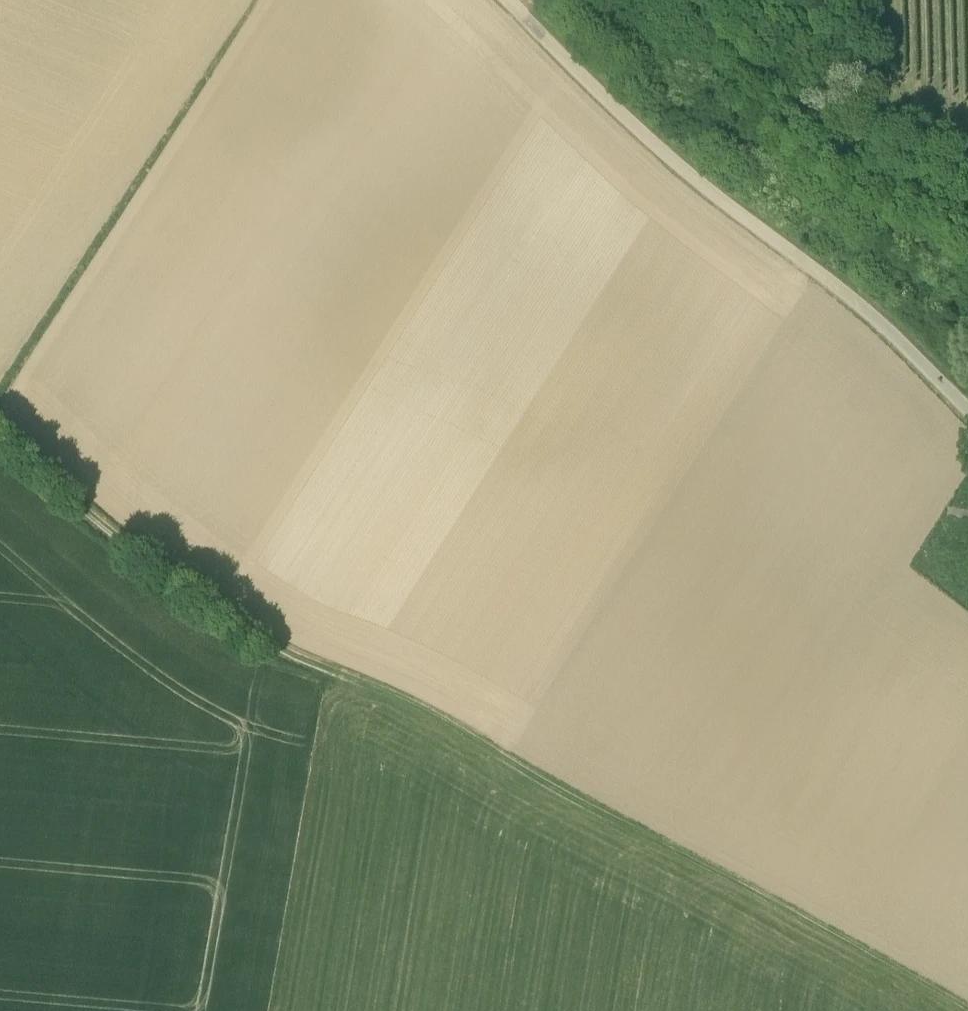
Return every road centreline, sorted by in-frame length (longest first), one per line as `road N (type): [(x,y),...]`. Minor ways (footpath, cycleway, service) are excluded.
road 1 (unclassified): [(967,410),(850,297),(676,163),(507,0)]
road 2 (track): [(296,655),(113,533),(0,427)]

